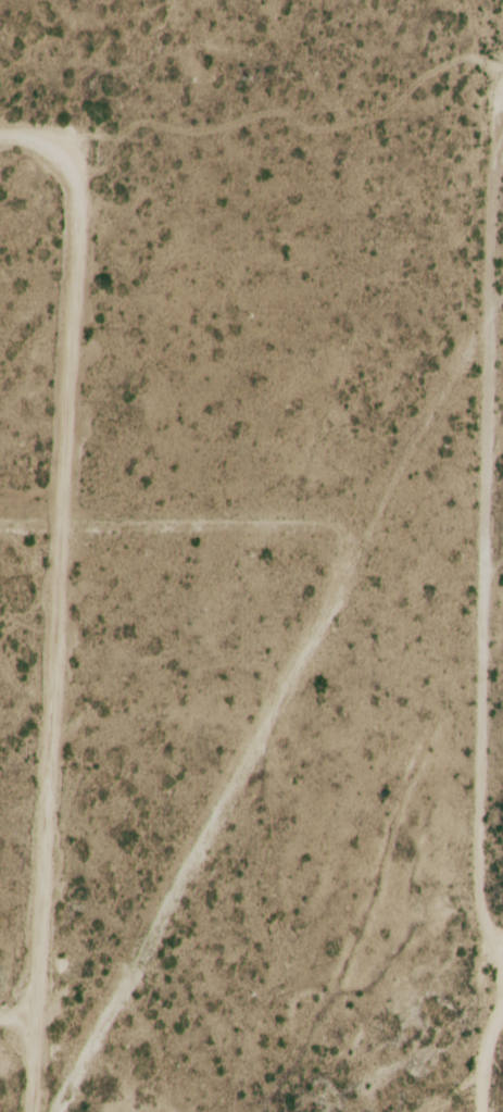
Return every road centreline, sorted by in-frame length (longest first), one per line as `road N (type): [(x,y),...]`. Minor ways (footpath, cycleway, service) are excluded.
road 1 (residential): [(414,100),(431,1111)]

